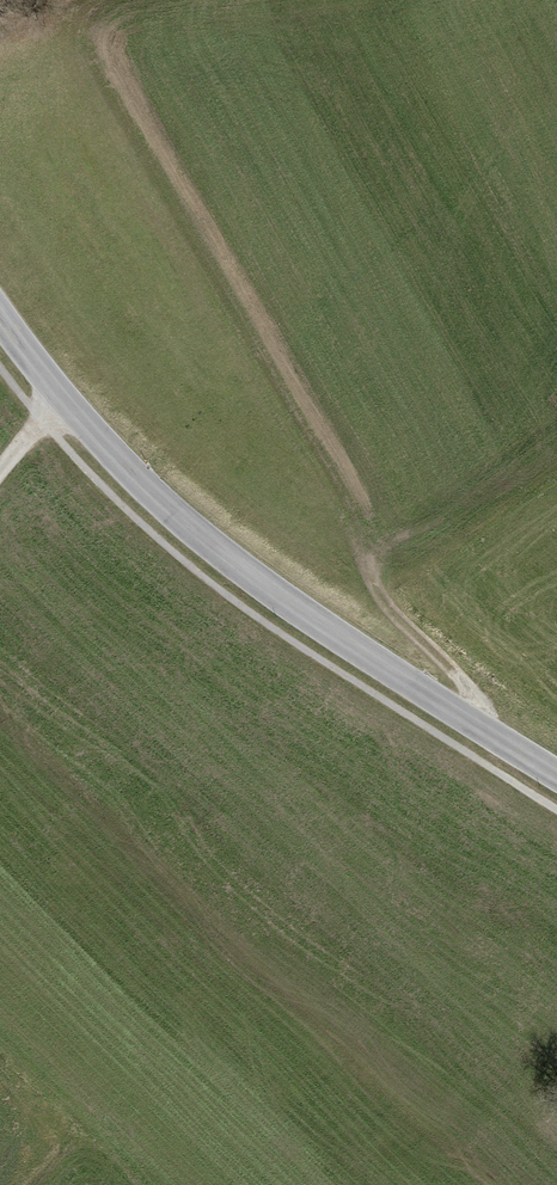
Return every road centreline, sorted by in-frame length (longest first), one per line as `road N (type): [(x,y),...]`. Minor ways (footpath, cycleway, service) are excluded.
road 1 (unclassified): [(0,316),(114,454),(229,559),(556,774)]
road 2 (track): [(481,725),(468,686),(385,604),(374,576),(377,553)]

